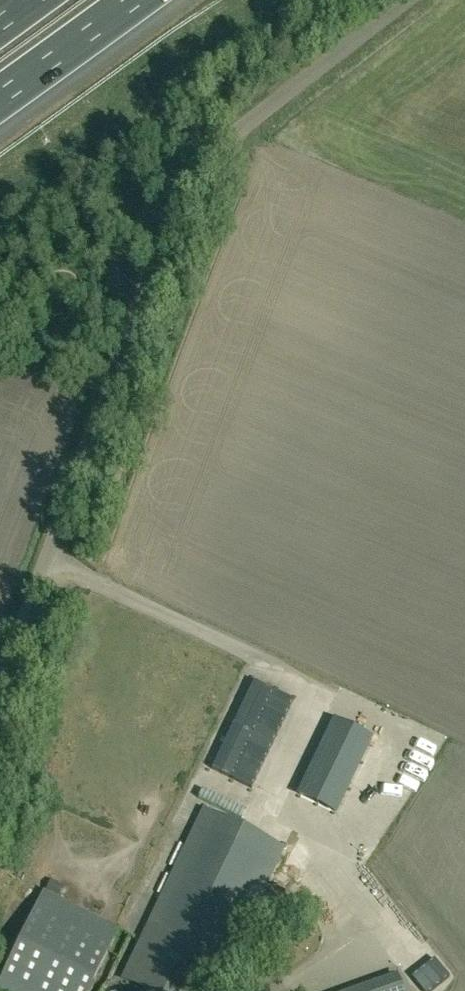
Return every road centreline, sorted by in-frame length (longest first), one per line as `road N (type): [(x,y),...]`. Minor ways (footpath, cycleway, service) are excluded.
road 1 (unclassified): [(0,672),(186,179),(408,0)]
road 2 (motorway): [(0,96),(131,0)]

